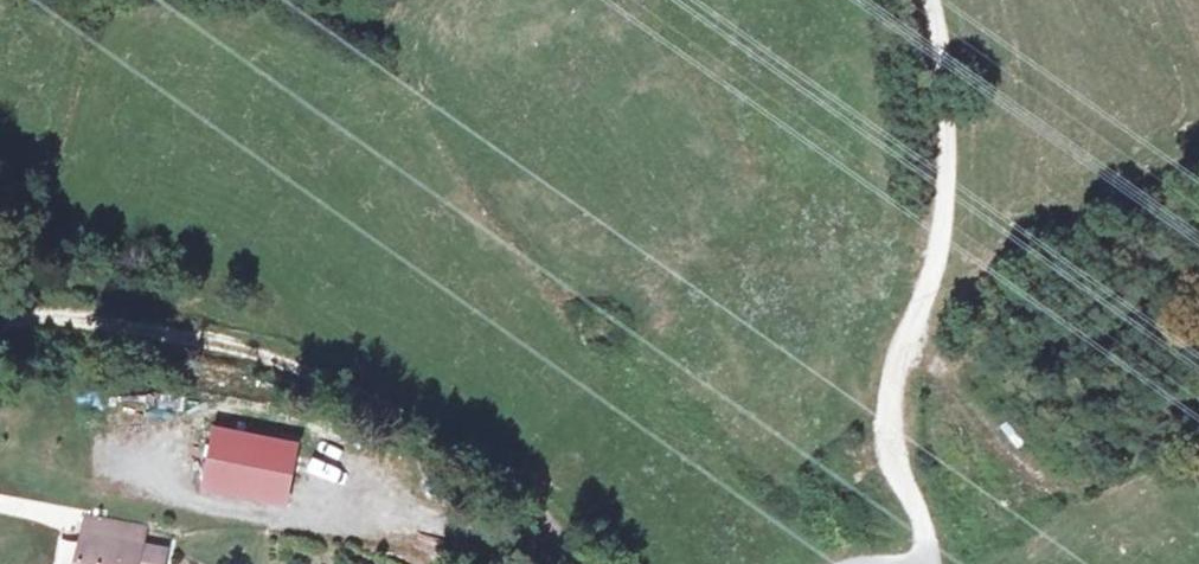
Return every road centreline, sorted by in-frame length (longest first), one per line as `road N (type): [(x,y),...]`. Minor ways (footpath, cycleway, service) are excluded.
road 1 (track): [(930,563),(928,521),(905,447),(903,391),(952,218),(957,135),(935,0)]

